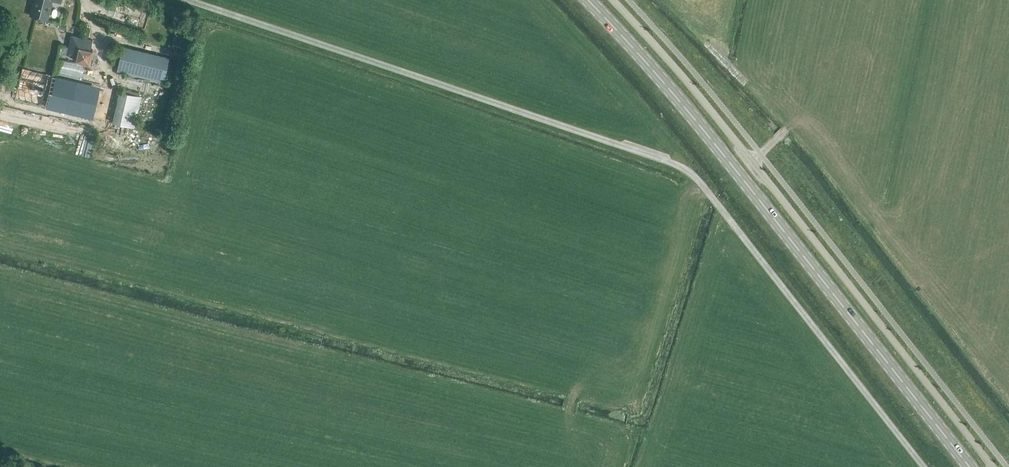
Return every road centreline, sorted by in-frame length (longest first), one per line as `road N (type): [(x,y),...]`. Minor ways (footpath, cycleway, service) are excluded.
road 1 (primary): [(969,466),(712,141),(587,0)]
road 2 (track): [(993,466),(735,141),(613,0)]

